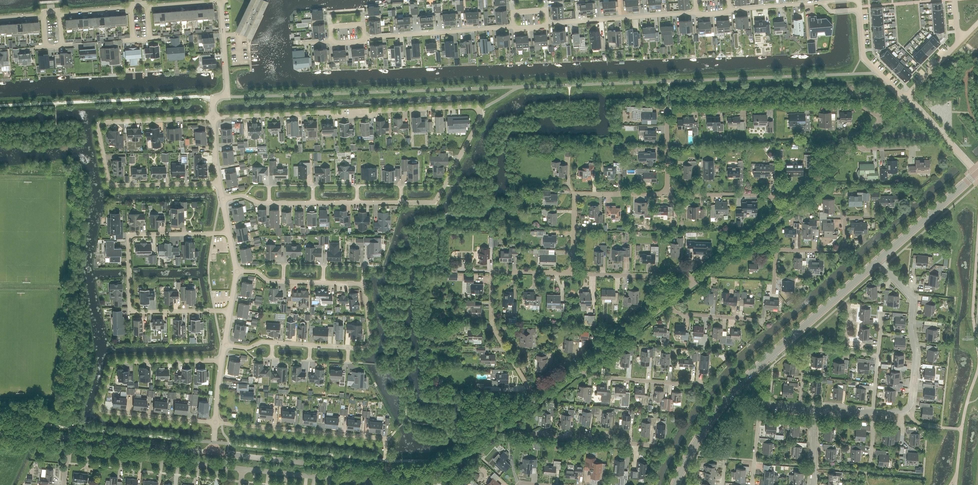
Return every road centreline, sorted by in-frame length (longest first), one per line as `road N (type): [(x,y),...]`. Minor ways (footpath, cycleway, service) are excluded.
road 1 (residential): [(224,345),(361,347),(370,337),(363,285),(271,282),(236,271)]
road 2 (residential): [(222,199),(435,202),(479,112)]
road 3 (residential): [(666,194),(667,108),(860,104),(883,119)]
road 4 (residential): [(220,183),(110,185),(98,128),(213,118)]
road 5 (residential): [(222,360),(114,362),(102,410),(216,422)]
road 6 (residential): [(213,118),(479,112)]
road 7 (residential): [(230,310),(144,313),(132,304),(134,238),(229,233)]
road 8 (tertiary): [(440,484),(418,473),(213,453)]
road 9 (residential): [(575,274),(493,272),(489,324),(537,402)]
road 10 (tertiary): [(213,453),(0,430)]
road 11 (residential): [(874,412),(909,407),(917,357),(913,299),(885,268)]
road 12 (residential): [(216,422),(386,439),(385,451)]
road 13 (tertiary): [(744,381),(879,260)]
road 14 (residential): [(244,471),(69,450)]
road 15 (residential): [(666,194),(576,195),(575,274)]
road 16 (residential): [(653,446),(515,432),(504,424)]
road 17 (residential): [(515,27),(364,39)]
road 18 (residential): [(697,13),(547,24)]
road 19 (residential): [(391,484),(244,471)]
road 20 (residential): [(800,408),(805,348),(878,355)]
road 21 (tertiary): [(879,260),(977,173)]
road 22 (tertiary): [(674,484),(714,414),(744,381)]
road 23 (residential): [(784,211),(765,195),(666,194)]
road 24 (residential): [(213,118),(213,103),(227,89),(220,2)]
road 25 (residential): [(693,284),(672,271),(575,274)]
road 26 (residential): [(874,217),(840,220),(836,248),(777,251)]

